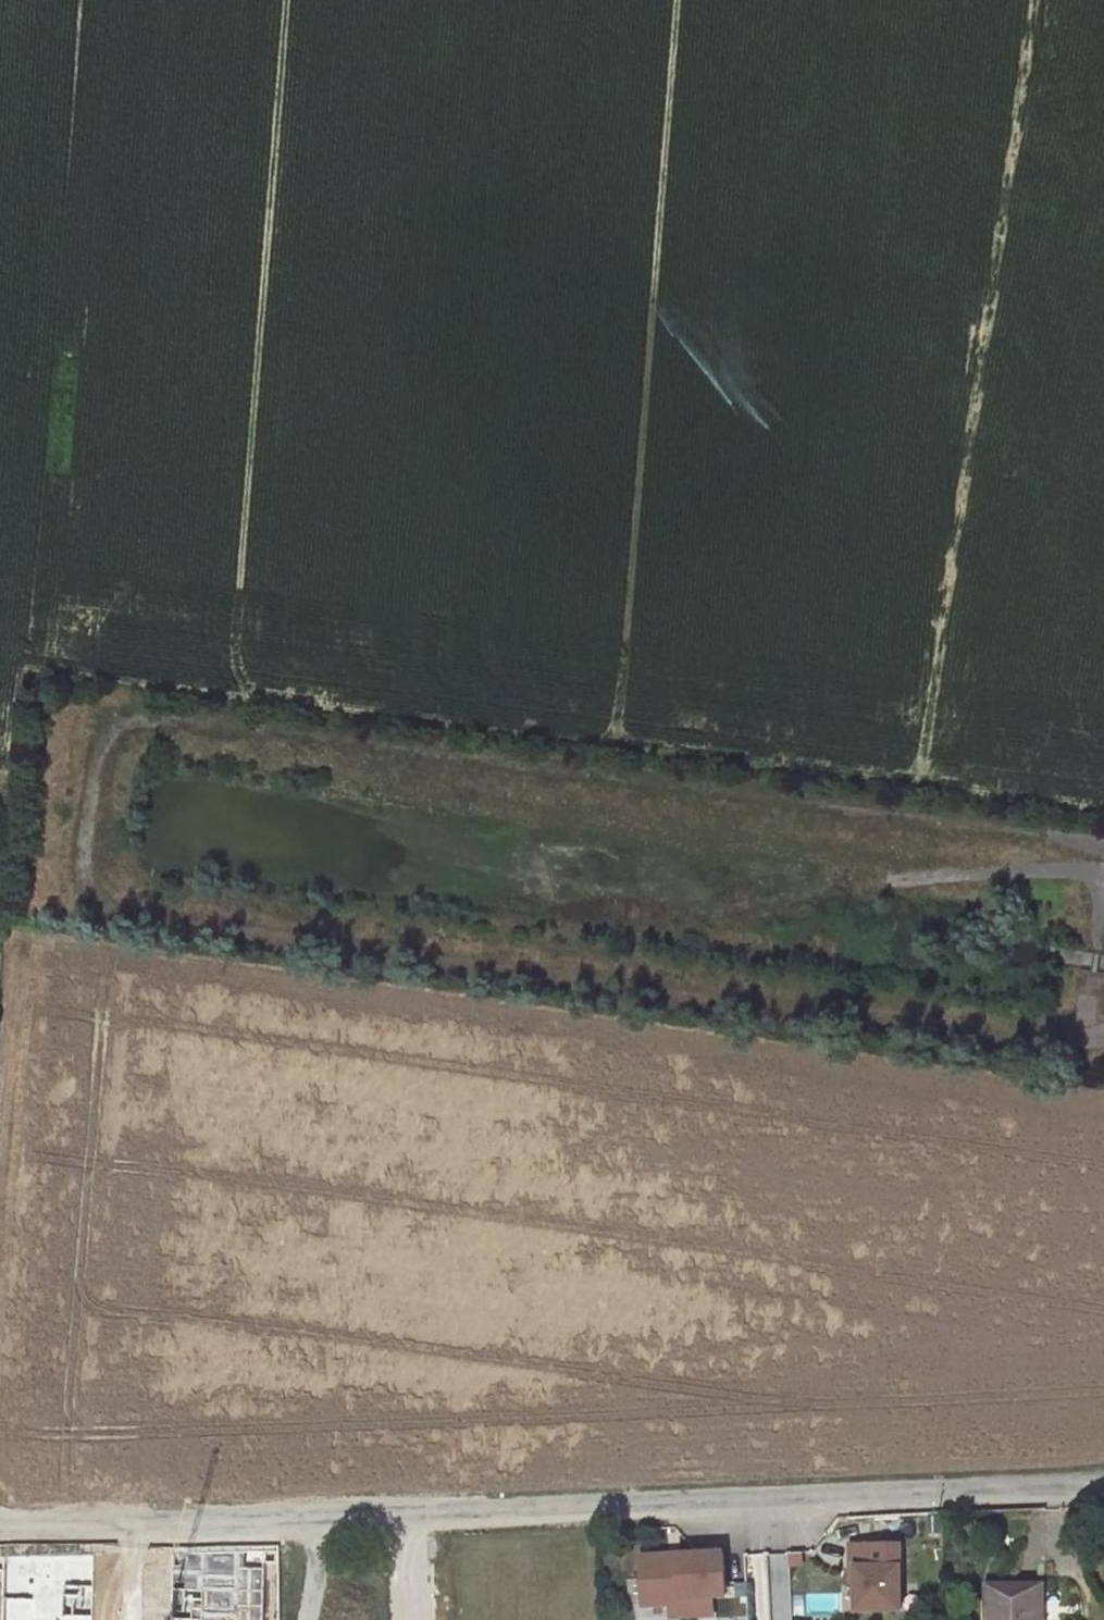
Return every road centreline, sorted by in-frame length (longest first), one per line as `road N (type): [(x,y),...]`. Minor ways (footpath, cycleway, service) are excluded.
road 1 (residential): [(1103,1489),(137,1527)]
road 2 (residential): [(137,1527),(0,1529)]

